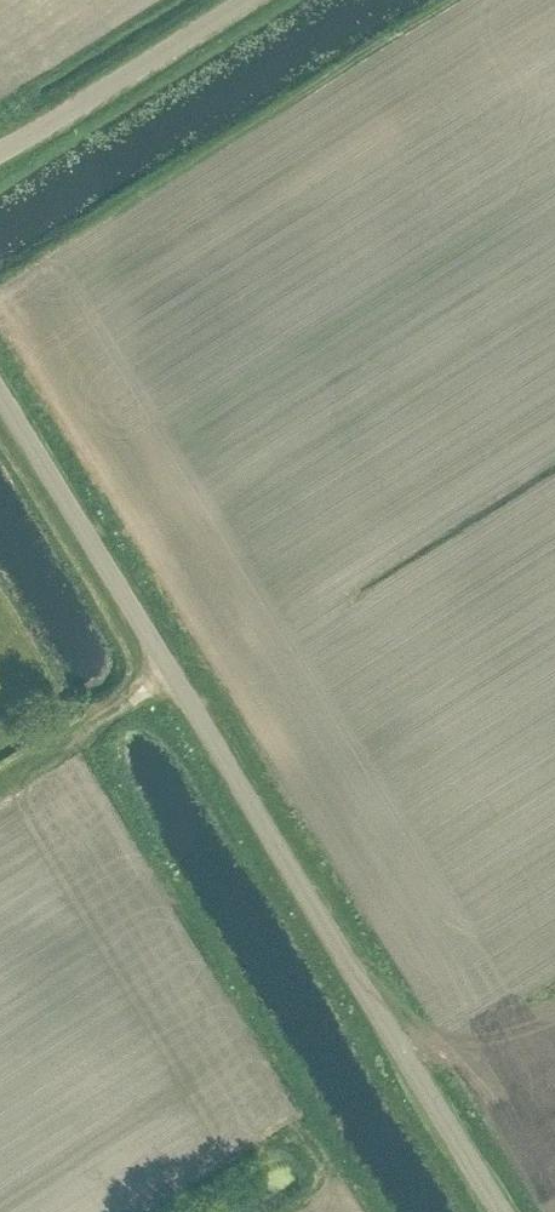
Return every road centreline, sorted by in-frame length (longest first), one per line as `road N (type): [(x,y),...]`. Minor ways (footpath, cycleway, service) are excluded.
road 1 (unclassified): [(506,1211),(0,386)]
road 2 (unclassified): [(0,147),(238,0)]

